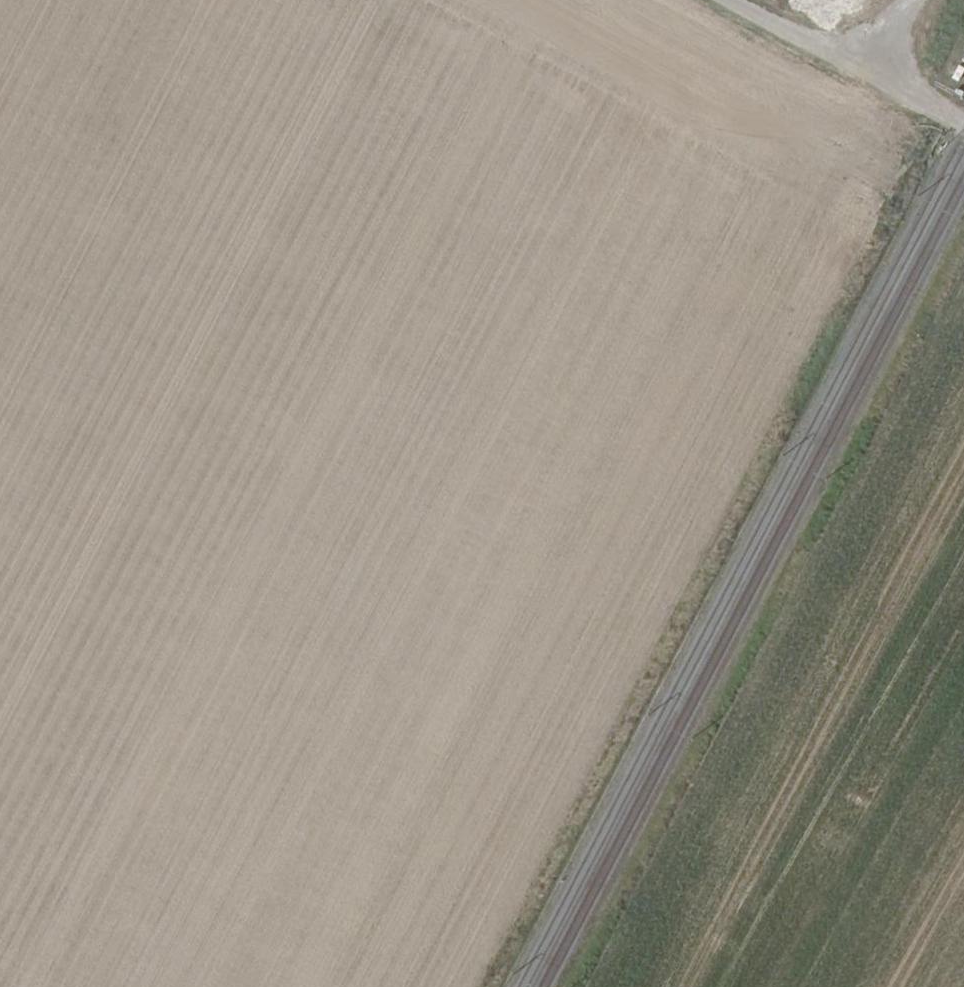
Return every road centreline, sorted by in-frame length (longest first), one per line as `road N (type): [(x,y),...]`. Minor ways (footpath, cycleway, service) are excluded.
road 1 (track): [(917,0),(854,65),(963,125)]
road 2 (track): [(854,65),(732,0)]

